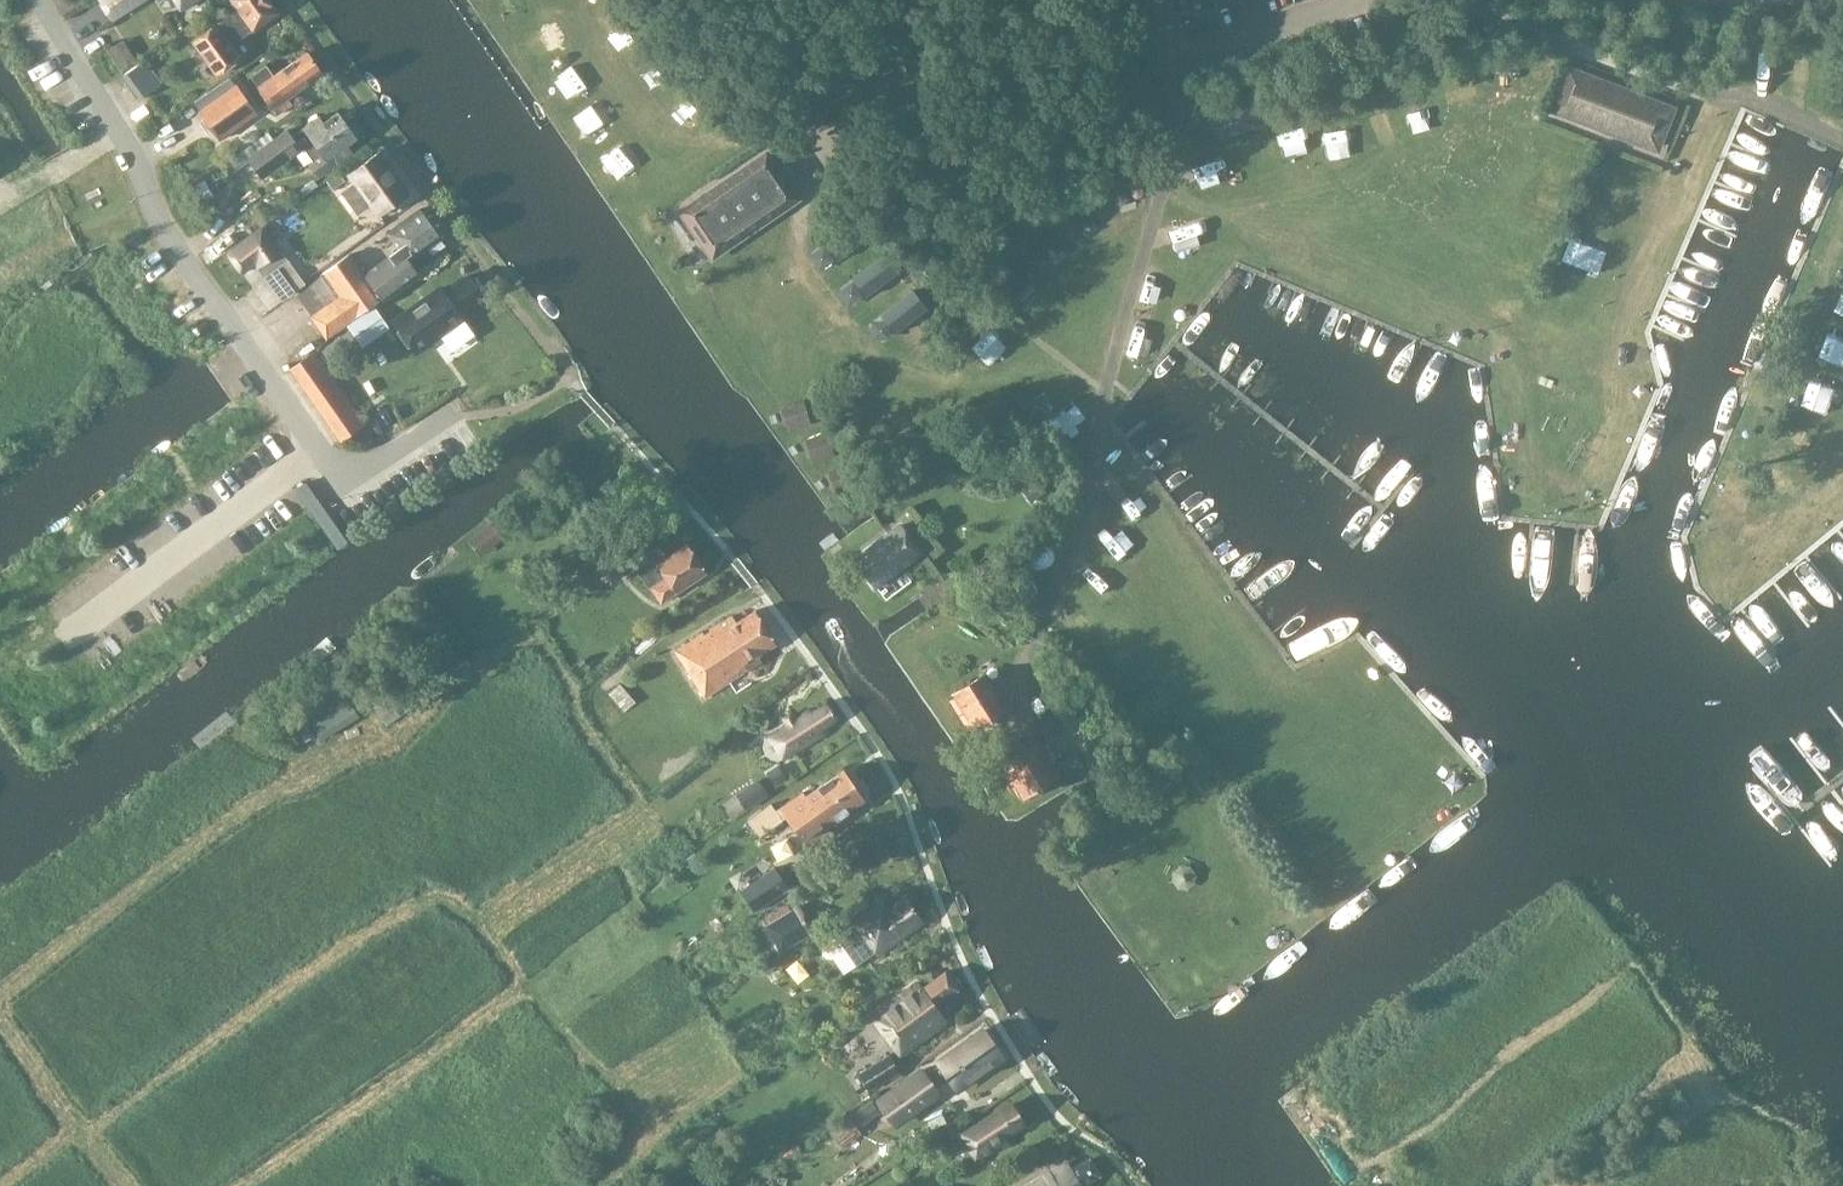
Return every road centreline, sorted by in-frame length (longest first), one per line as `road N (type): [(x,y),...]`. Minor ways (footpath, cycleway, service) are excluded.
road 1 (residential): [(457,415),(345,485),(156,220),(136,163),(37,0)]

